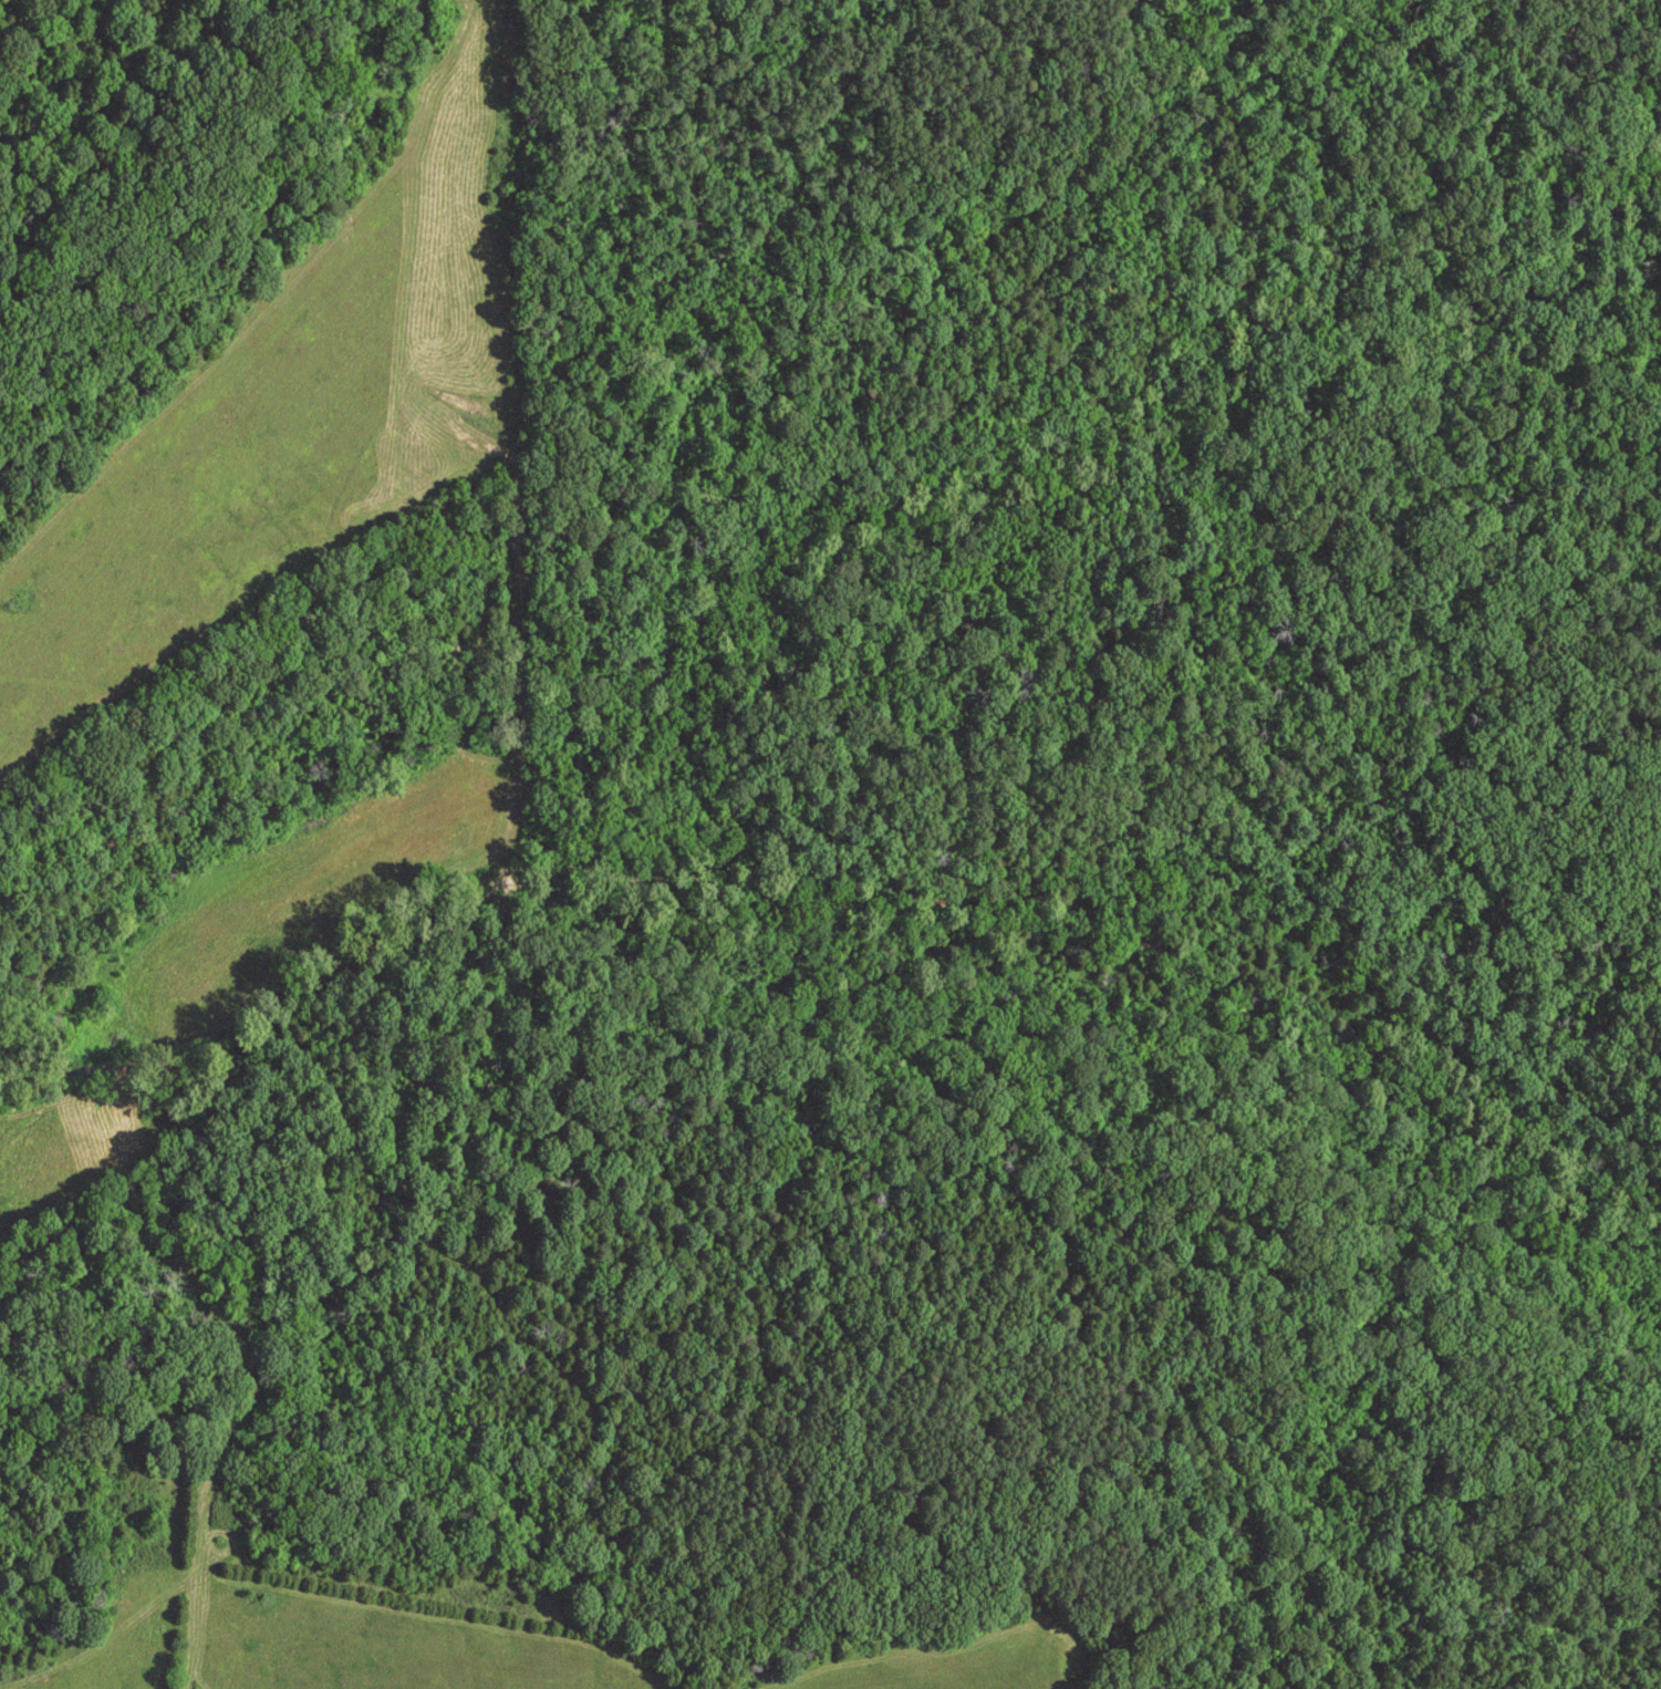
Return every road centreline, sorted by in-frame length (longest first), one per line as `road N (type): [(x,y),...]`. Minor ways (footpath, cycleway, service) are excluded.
road 1 (track): [(177,1688),(196,1451),(205,1433),(250,1403),(253,1382),(200,1287),(136,1212),(128,1188),(142,1152),(210,1032),(290,960),(385,901),(504,848),(516,475),(505,460),(465,444),(443,419),(425,356),(430,106),(437,75),(477,0)]

